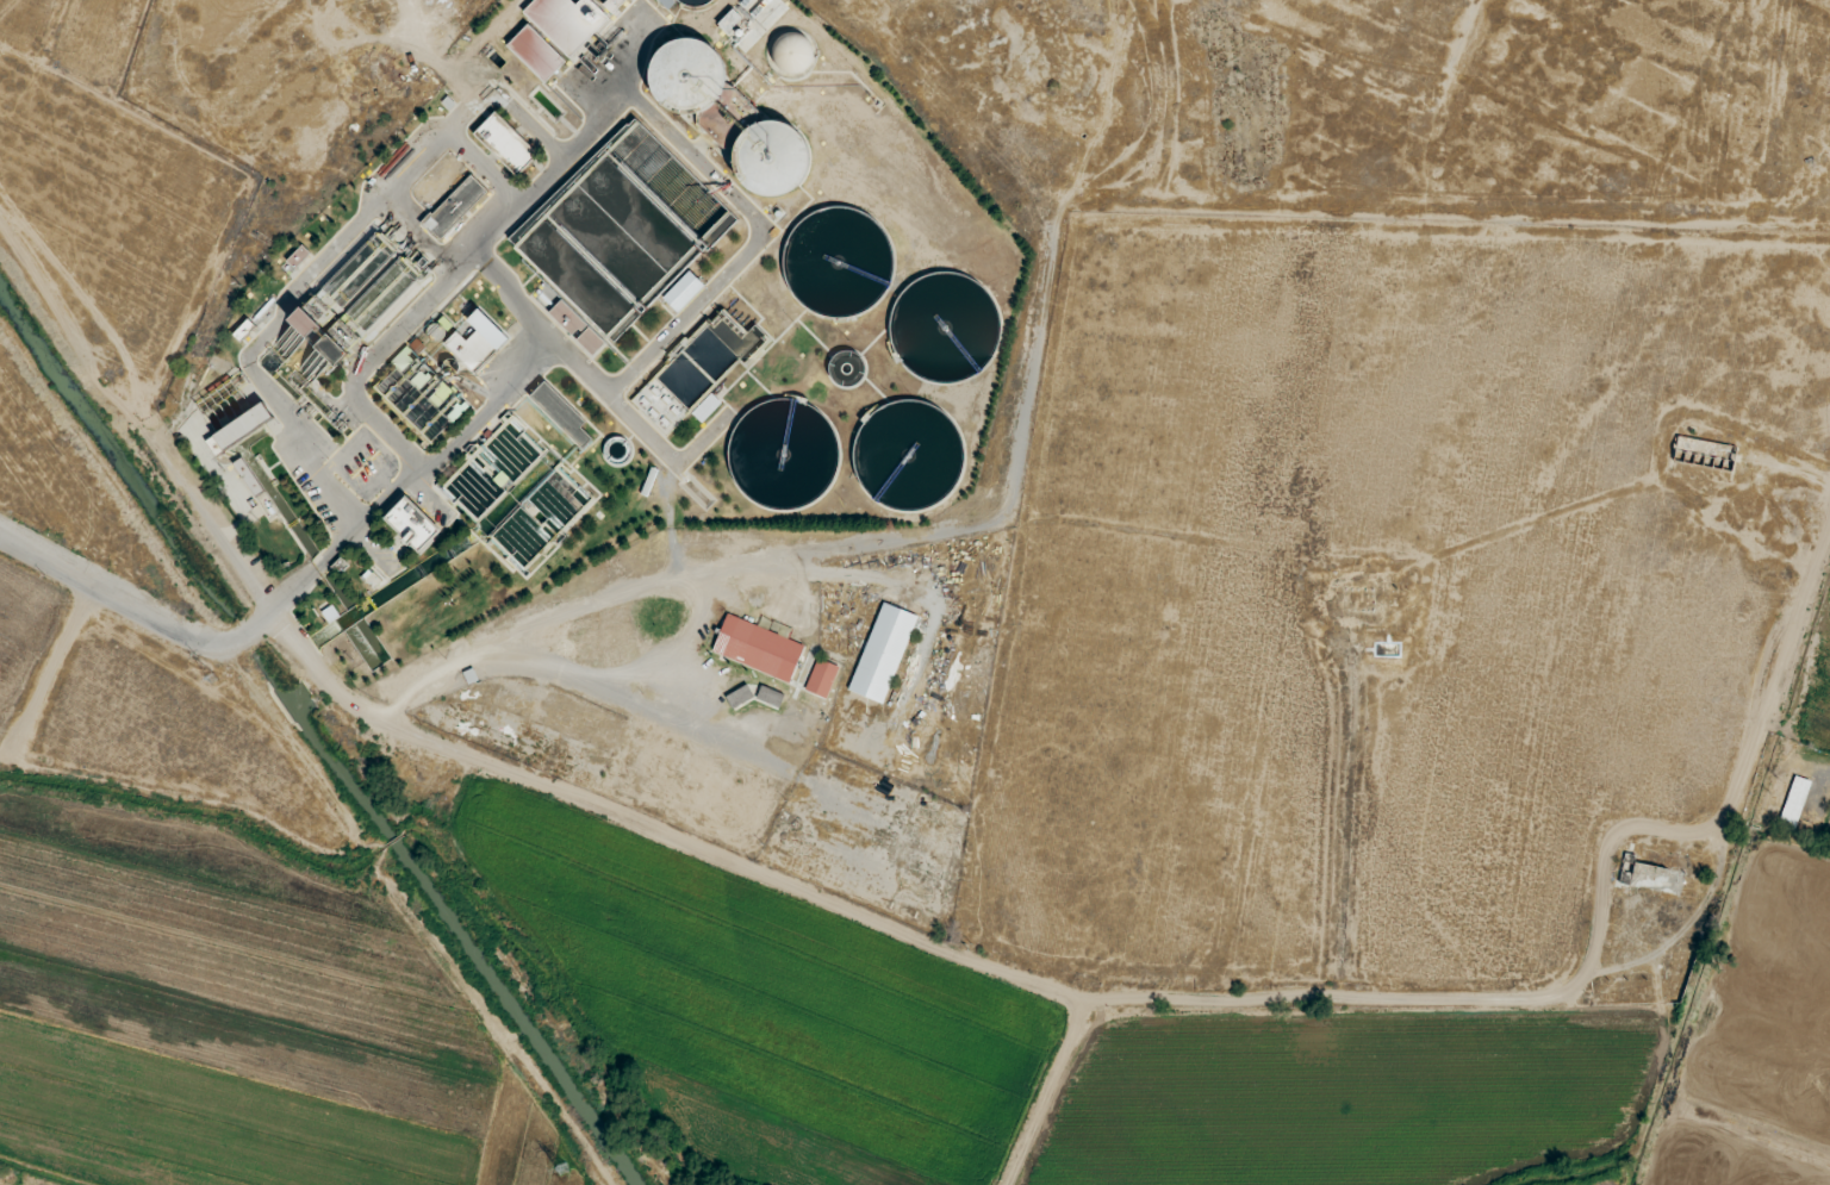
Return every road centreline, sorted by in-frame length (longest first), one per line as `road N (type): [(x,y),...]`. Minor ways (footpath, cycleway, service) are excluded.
road 1 (residential): [(1713,828),(1728,812),(1780,673),(1829,517)]

